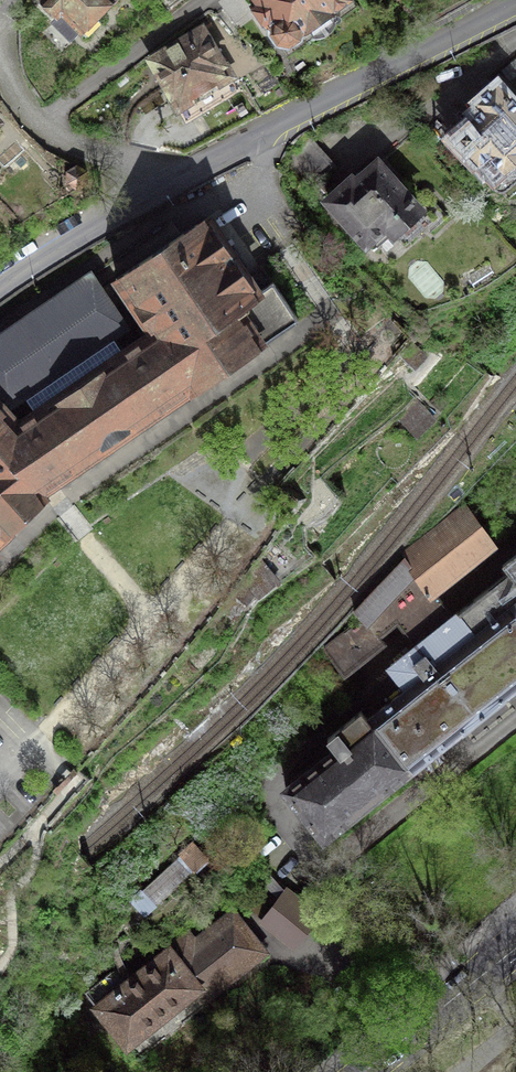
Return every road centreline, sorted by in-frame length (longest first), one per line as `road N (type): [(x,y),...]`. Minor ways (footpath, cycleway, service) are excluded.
road 1 (residential): [(179,179),(421,51)]
road 2 (residential): [(0,284),(179,179)]
road 3 (residential): [(42,124),(206,0)]
road 4 (primary): [(515,953),(369,1071)]
road 5 (residential): [(179,179),(75,143),(42,124)]

